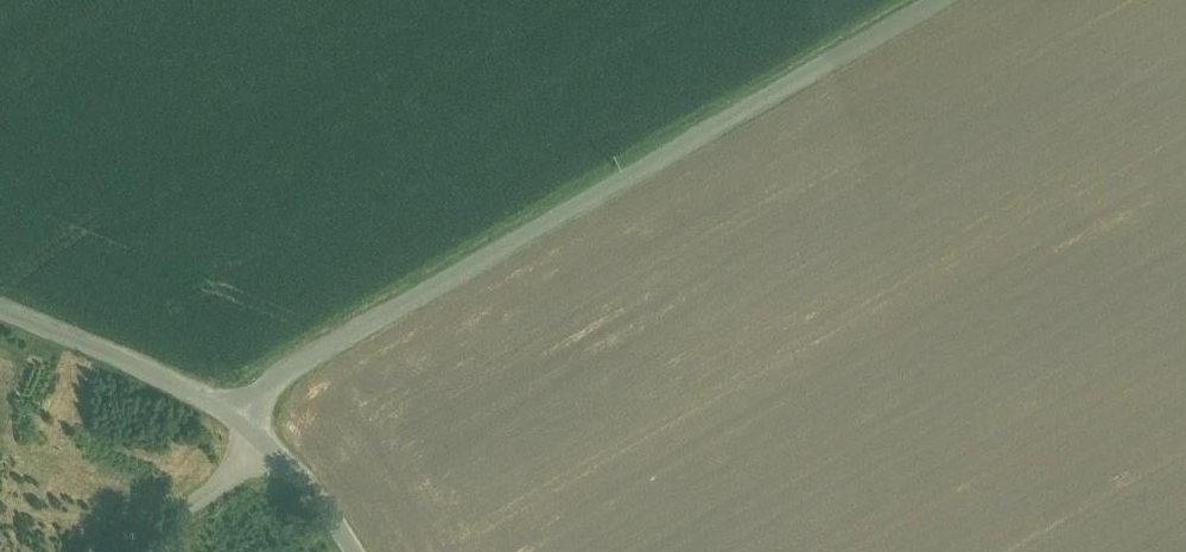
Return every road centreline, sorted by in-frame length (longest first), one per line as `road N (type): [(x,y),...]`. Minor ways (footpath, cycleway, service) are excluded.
road 1 (unclassified): [(231,412),(299,341),(911,0)]
road 2 (unclassified): [(231,412),(158,364),(35,337),(0,322)]
road 3 (unclassified): [(340,551),(286,458),(231,412)]

